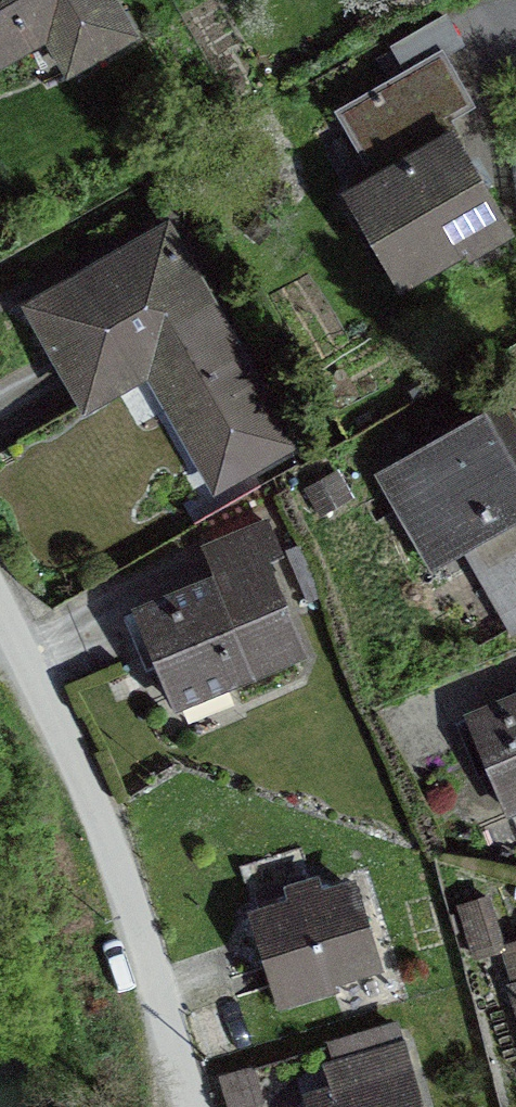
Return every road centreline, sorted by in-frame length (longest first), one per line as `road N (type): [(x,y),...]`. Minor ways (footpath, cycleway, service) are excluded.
road 1 (residential): [(0,623),(105,836),(188,1106)]

